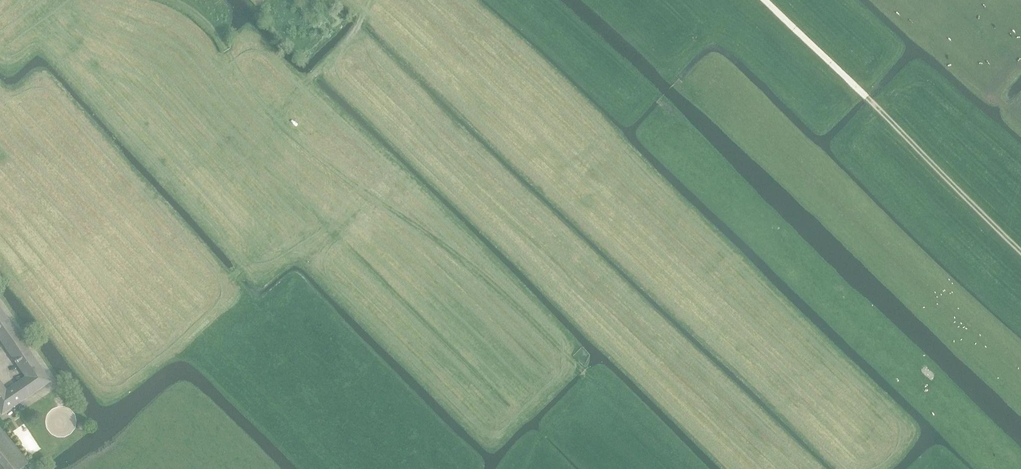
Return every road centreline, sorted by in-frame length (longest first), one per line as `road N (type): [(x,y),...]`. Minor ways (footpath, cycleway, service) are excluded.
road 1 (track): [(688,468),(502,294),(295,135),(255,96),(211,26),(174,0)]
road 2 (track): [(1020,250),(766,0)]

